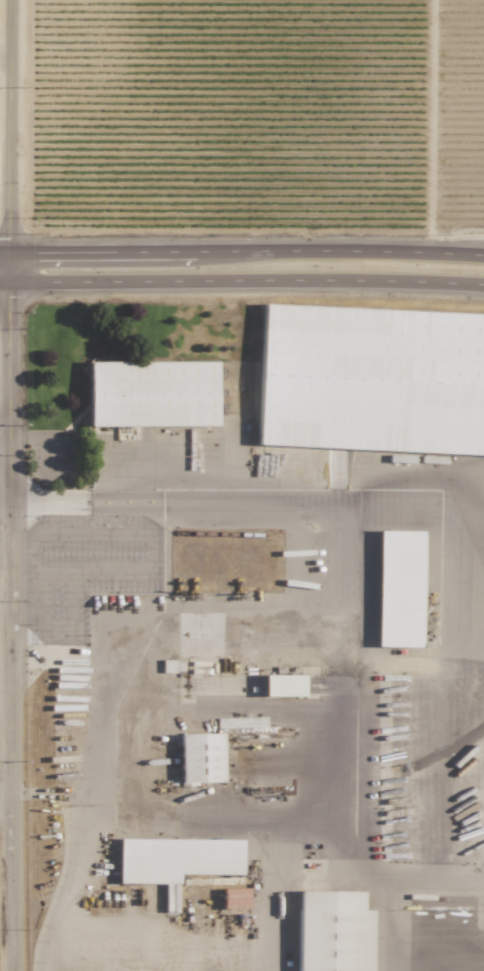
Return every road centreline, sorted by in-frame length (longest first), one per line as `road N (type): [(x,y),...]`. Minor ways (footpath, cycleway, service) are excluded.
road 1 (tertiary): [(9,0),(8,970)]
road 2 (primary): [(483,256),(0,253)]
road 3 (primary): [(0,283),(483,285)]

